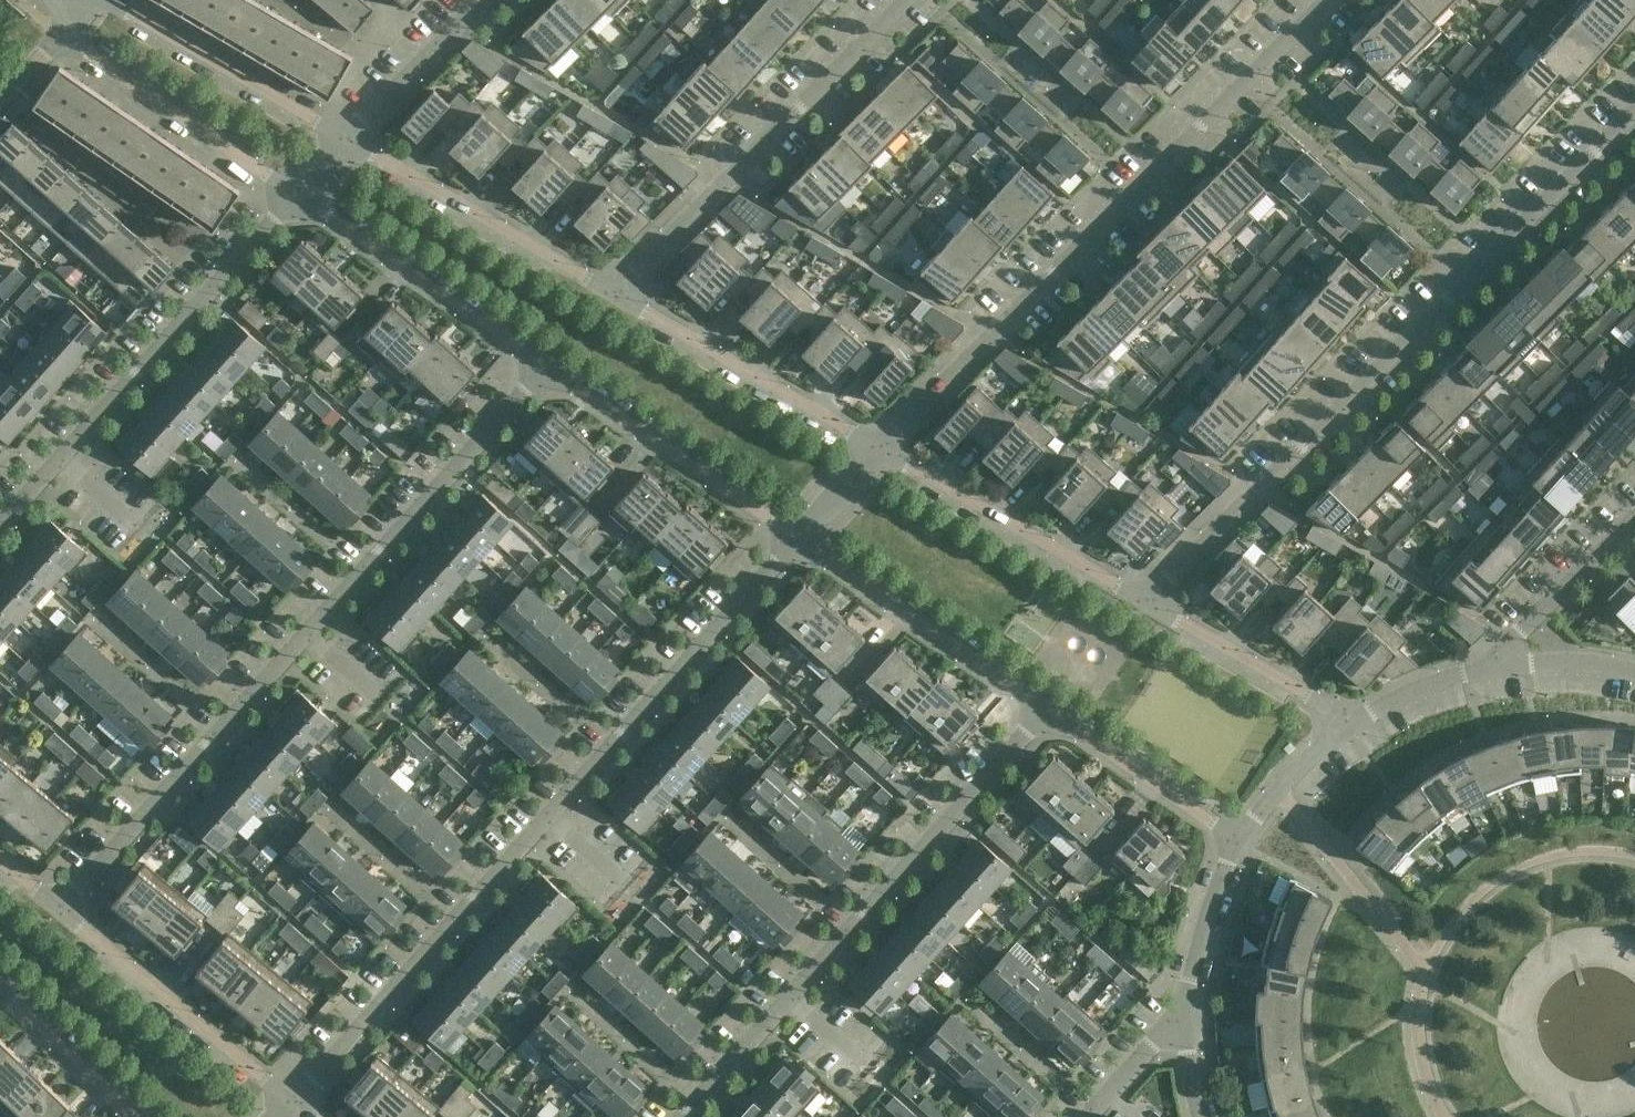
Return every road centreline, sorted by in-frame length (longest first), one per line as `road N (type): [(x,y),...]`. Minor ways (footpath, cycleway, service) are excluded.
road 1 (residential): [(292,1101),(798,536)]
road 2 (residential): [(56,907),(544,362)]
road 3 (residential): [(1143,601),(1634,106)]
road 4 (residential): [(878,447),(1325,0)]
road 5 (residential): [(683,1116),(1048,707)]
road 6 (residential): [(0,524),(298,194)]
road 7 (residential): [(613,293),(907,0)]
road 8 (residential): [(613,293),(346,136)]
road 9 (residential): [(544,362),(798,536)]
road 10 (residential): [(878,447),(613,293)]
road 11 (residential): [(1143,601),(878,447)]
road 12 (residential): [(292,1101),(56,907)]
road 13 (residential): [(798,536),(1048,707)]
road 14 (residential): [(298,194),(544,362)]
road 15 (residential): [(60,32),(298,194)]
road 16 (residential): [(346,136),(106,0)]
road 17 (residential): [(1350,721),(1143,601)]
road 18 (residential): [(1048,707),(1240,840)]
road 19 (residential): [(1486,668),(1634,516)]
road 20 (residential): [(346,136),(481,0)]
road 21 (residential): [(0,984),(137,1116)]
road 22 (residential): [(1240,840),(1198,942),(1182,1012)]
road 23 (residential): [(1350,721),(1290,772),(1240,840)]
road 24 (residential): [(1634,672),(1559,663),(1486,668)]
road 25 (residential): [(1486,668),(1431,682),(1350,721)]
road 26 (residential): [(1087,1116),(1182,1012)]

